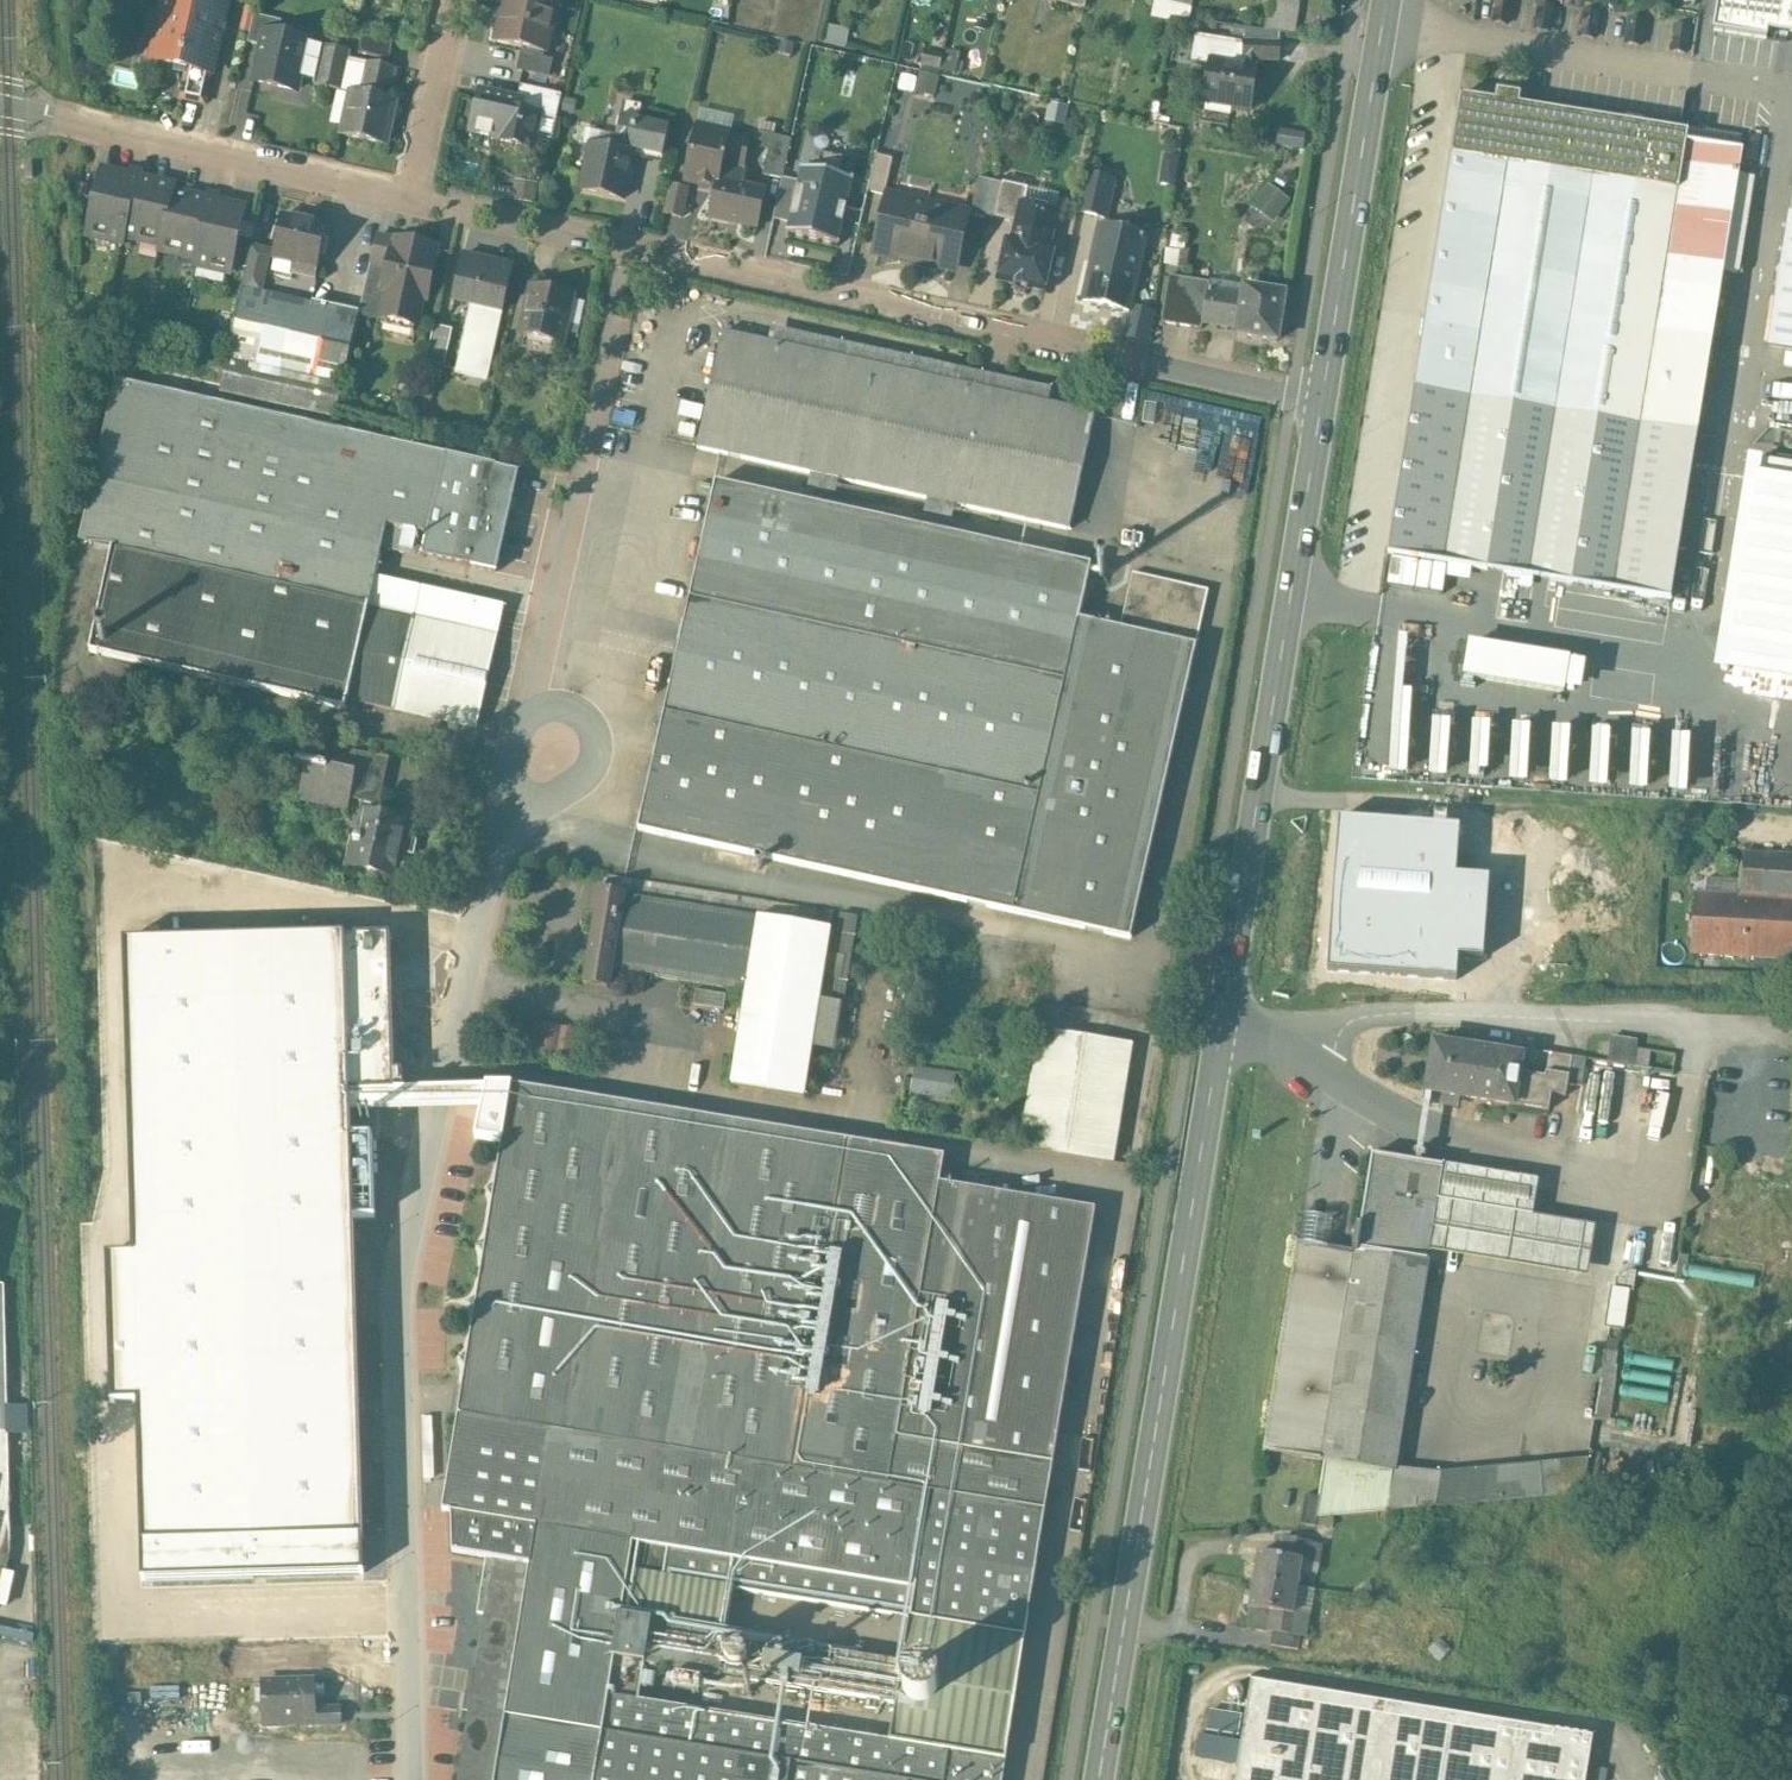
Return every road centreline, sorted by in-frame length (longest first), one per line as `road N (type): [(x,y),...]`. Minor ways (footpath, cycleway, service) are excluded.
road 1 (secondary): [(1322,403),(1099,1779)]
road 2 (residential): [(415,1779),(399,1273),(516,755)]
road 3 (residential): [(1322,403),(417,193)]
road 4 (residential): [(417,193),(0,104)]
road 5 (secondary): [(1387,0),(1322,403)]
road 6 (track): [(1791,822),(1555,805)]
road 7 (residential): [(460,0),(417,193)]

